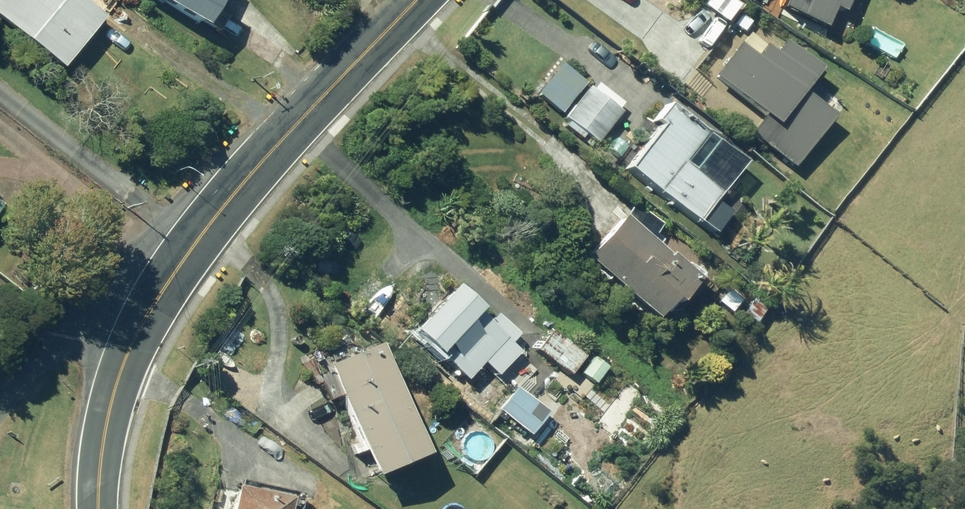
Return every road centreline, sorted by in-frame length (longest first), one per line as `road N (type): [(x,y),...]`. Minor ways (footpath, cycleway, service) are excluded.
road 1 (secondary): [(409,0),(287,132),(157,296),(119,377),(98,464),(100,508)]

